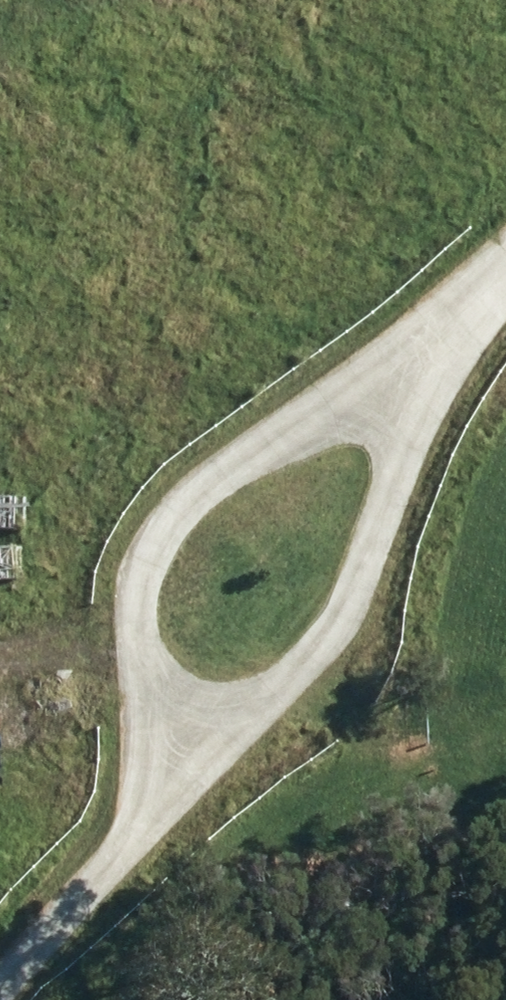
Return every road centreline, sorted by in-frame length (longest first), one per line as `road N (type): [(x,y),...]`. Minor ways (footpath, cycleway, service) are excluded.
road 1 (residential): [(173,710),(148,663),(154,542),(208,470),(294,425),(416,384)]
road 2 (residential): [(416,384),(333,634),(292,694),(173,710)]
road 3 (residential): [(0,949),(173,710)]
road 4 (residential): [(416,384),(505,304)]

